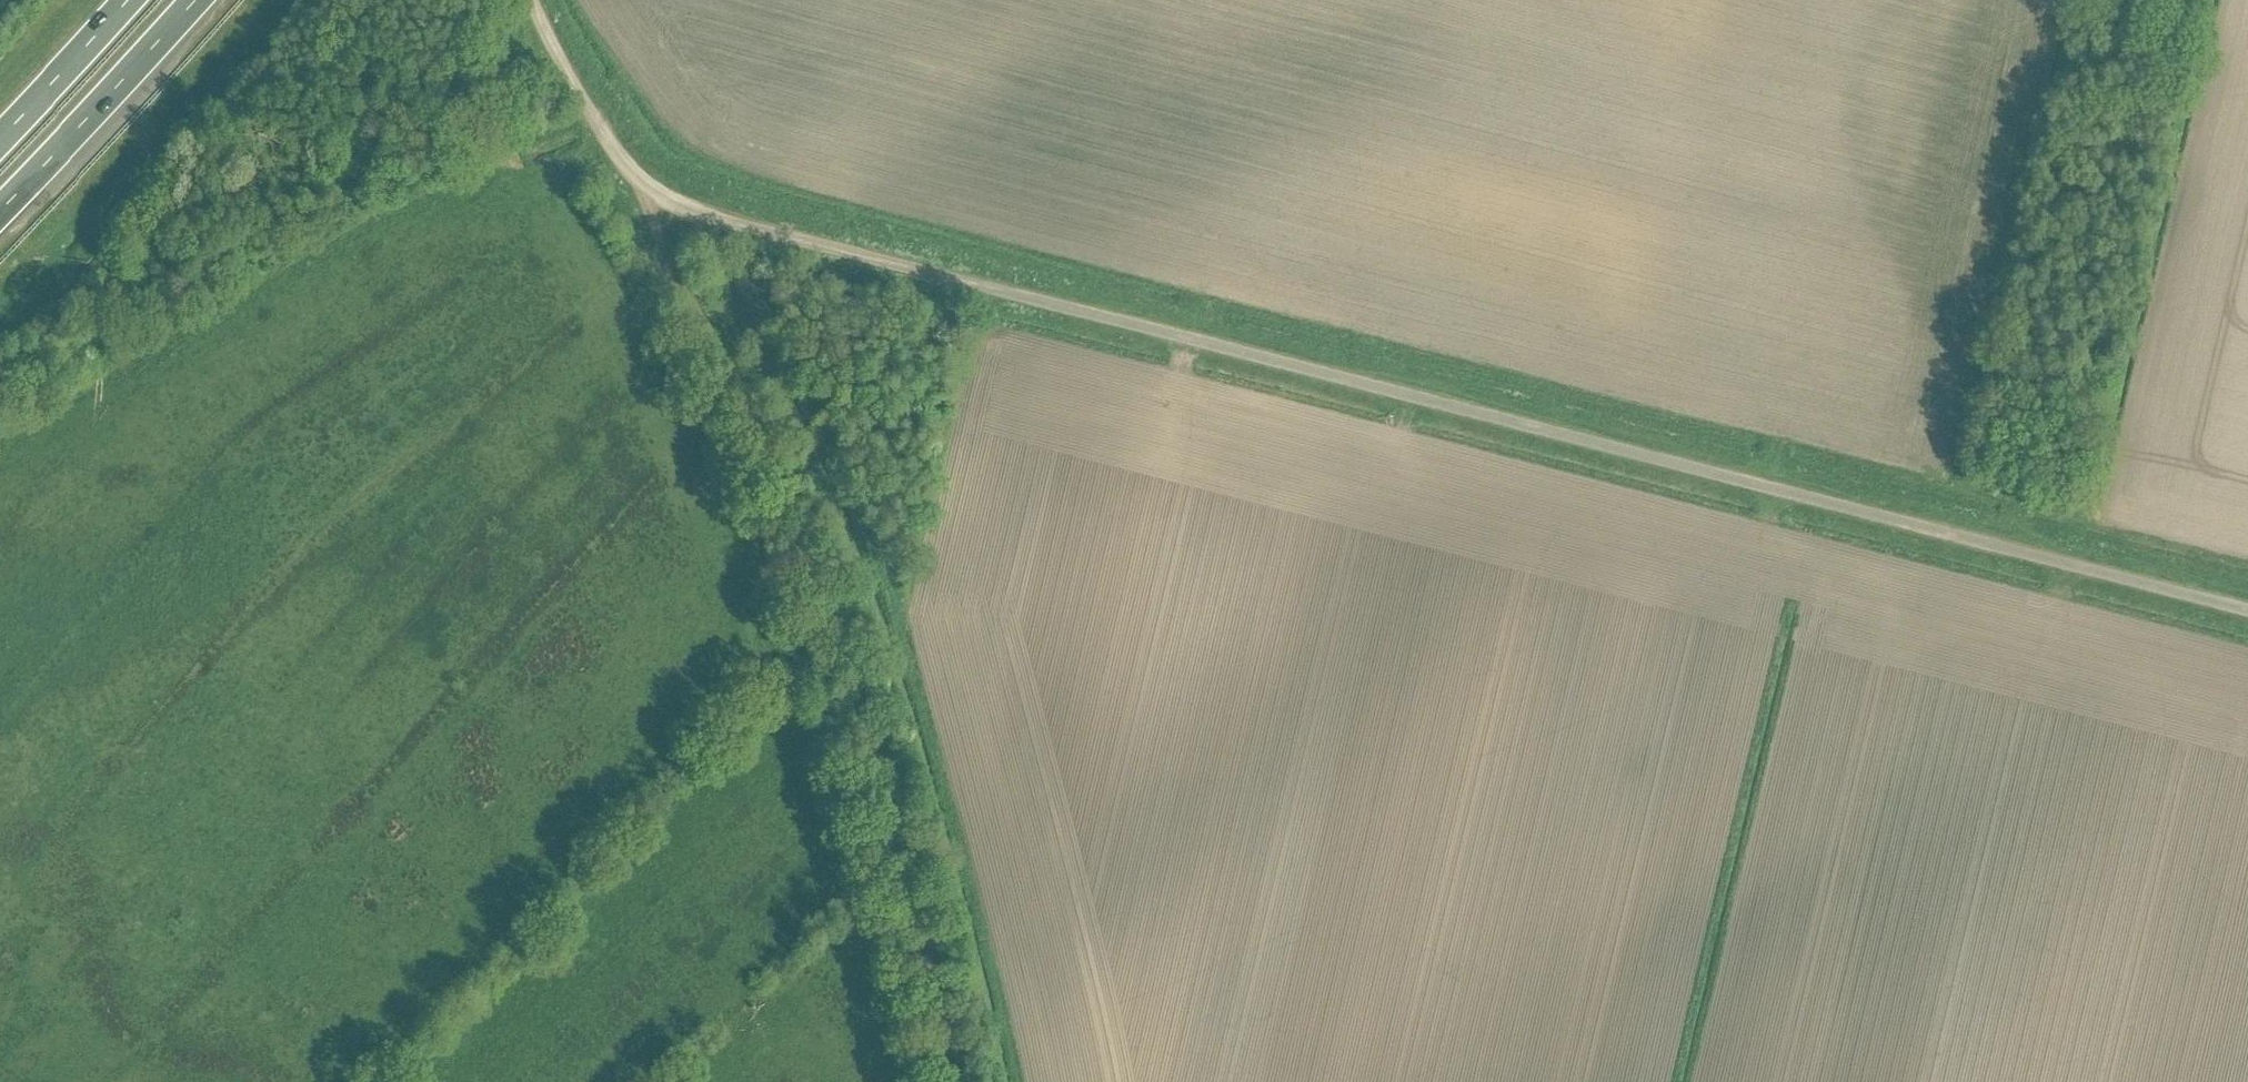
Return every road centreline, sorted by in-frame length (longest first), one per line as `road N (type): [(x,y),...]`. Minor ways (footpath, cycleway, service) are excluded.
road 1 (unclassified): [(2247,611),(701,212),(651,193),(629,175),(532,0)]
road 2 (track): [(651,193),(674,268),(793,498),(827,592),(908,866),(960,1081)]
road 3 (trunk): [(0,213),(196,0)]
road 4 (trunk): [(128,0),(0,138)]

